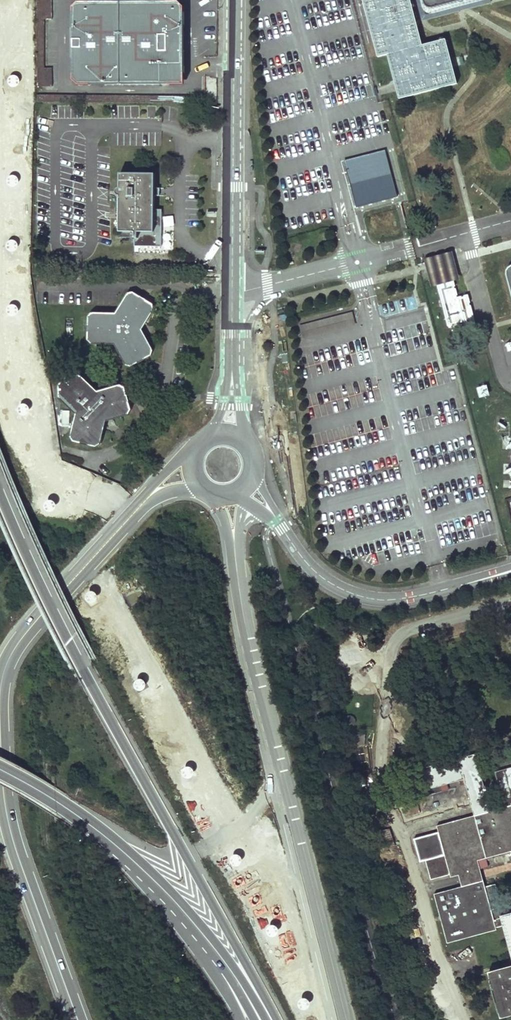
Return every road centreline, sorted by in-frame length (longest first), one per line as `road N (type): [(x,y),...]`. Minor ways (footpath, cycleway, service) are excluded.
road 1 (motorway): [(261,1001),(0,486)]
road 2 (secondary): [(341,1019),(258,687),(236,563)]
road 3 (secondary): [(233,0),(231,291)]
road 4 (trunk): [(261,1001),(131,856),(70,809)]
road 5 (residential): [(510,572),(371,599),(323,580),(277,521)]
road 6 (secondary): [(0,776),(16,849),(79,1019)]
road 7 (secondary): [(140,506),(21,640),(0,676)]
road 8 (trunk): [(70,809),(209,952)]
road 9 (secondary): [(248,447),(231,291)]
road 10 (secondary): [(231,291),(221,411),(208,438)]

